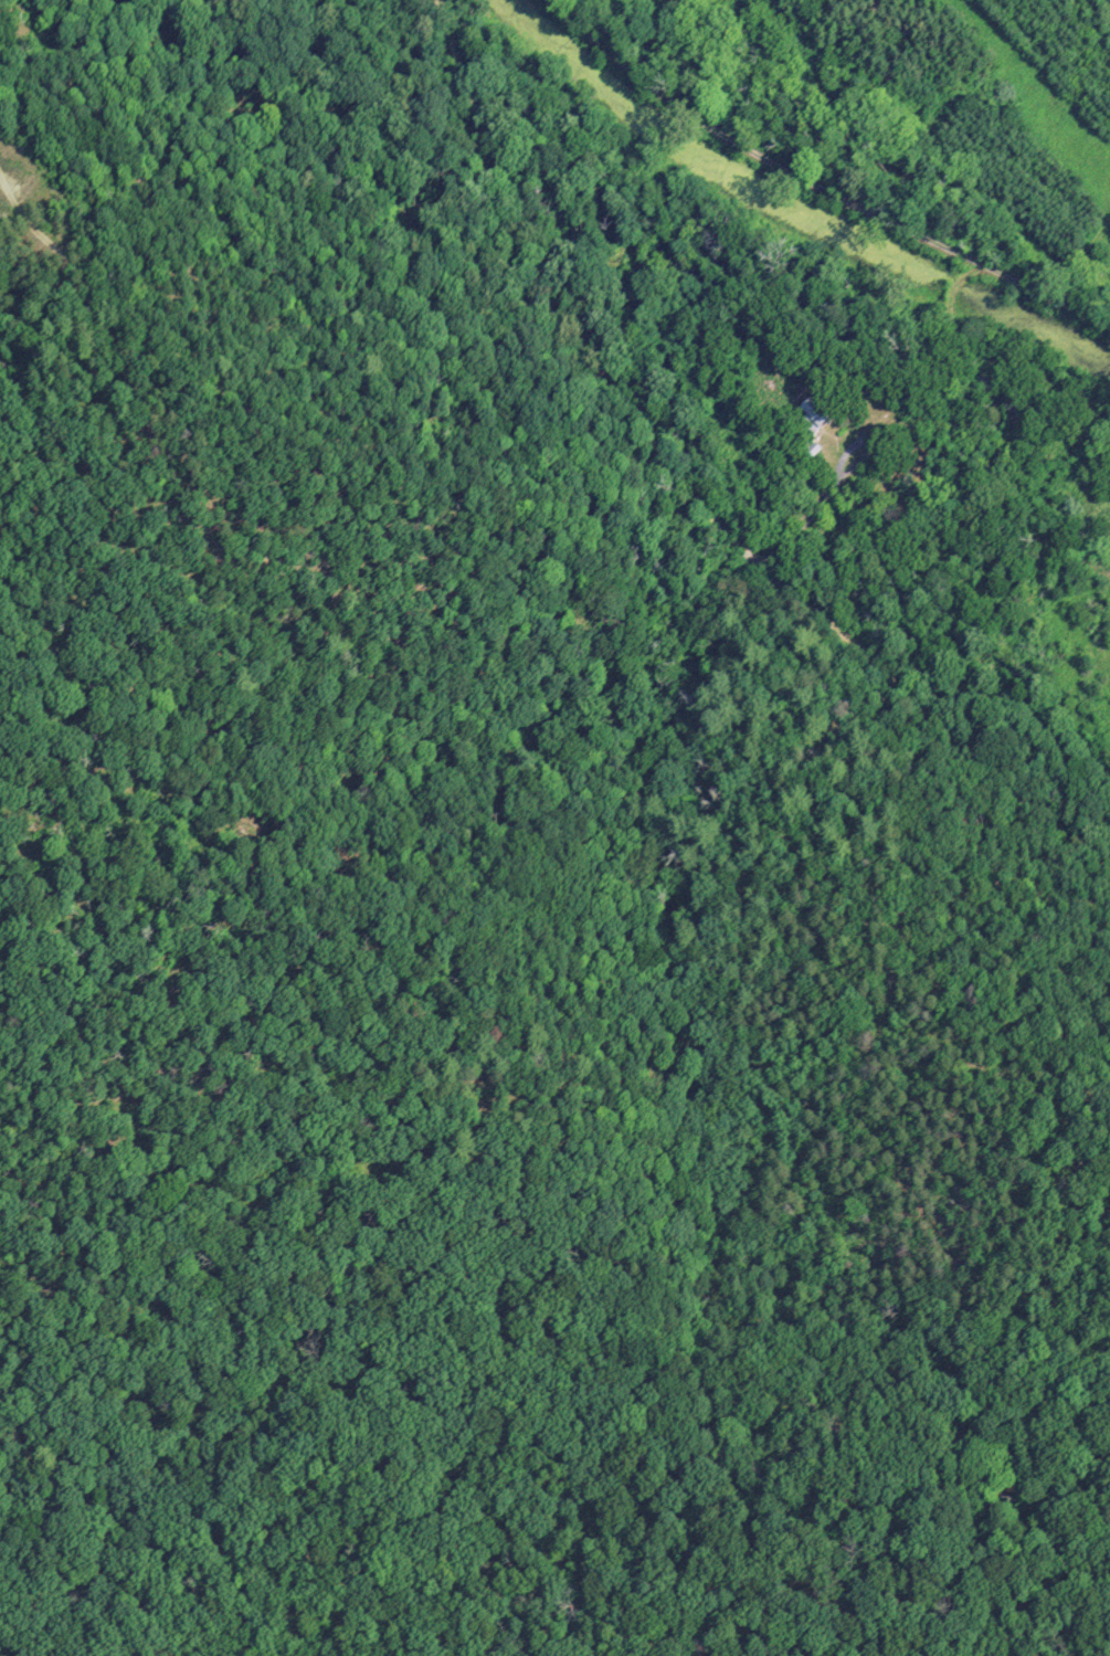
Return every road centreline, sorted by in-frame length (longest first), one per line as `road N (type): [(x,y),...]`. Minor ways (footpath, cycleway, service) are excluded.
road 1 (residential): [(440,0),(531,252),(645,436),(761,570),(1109,874)]

